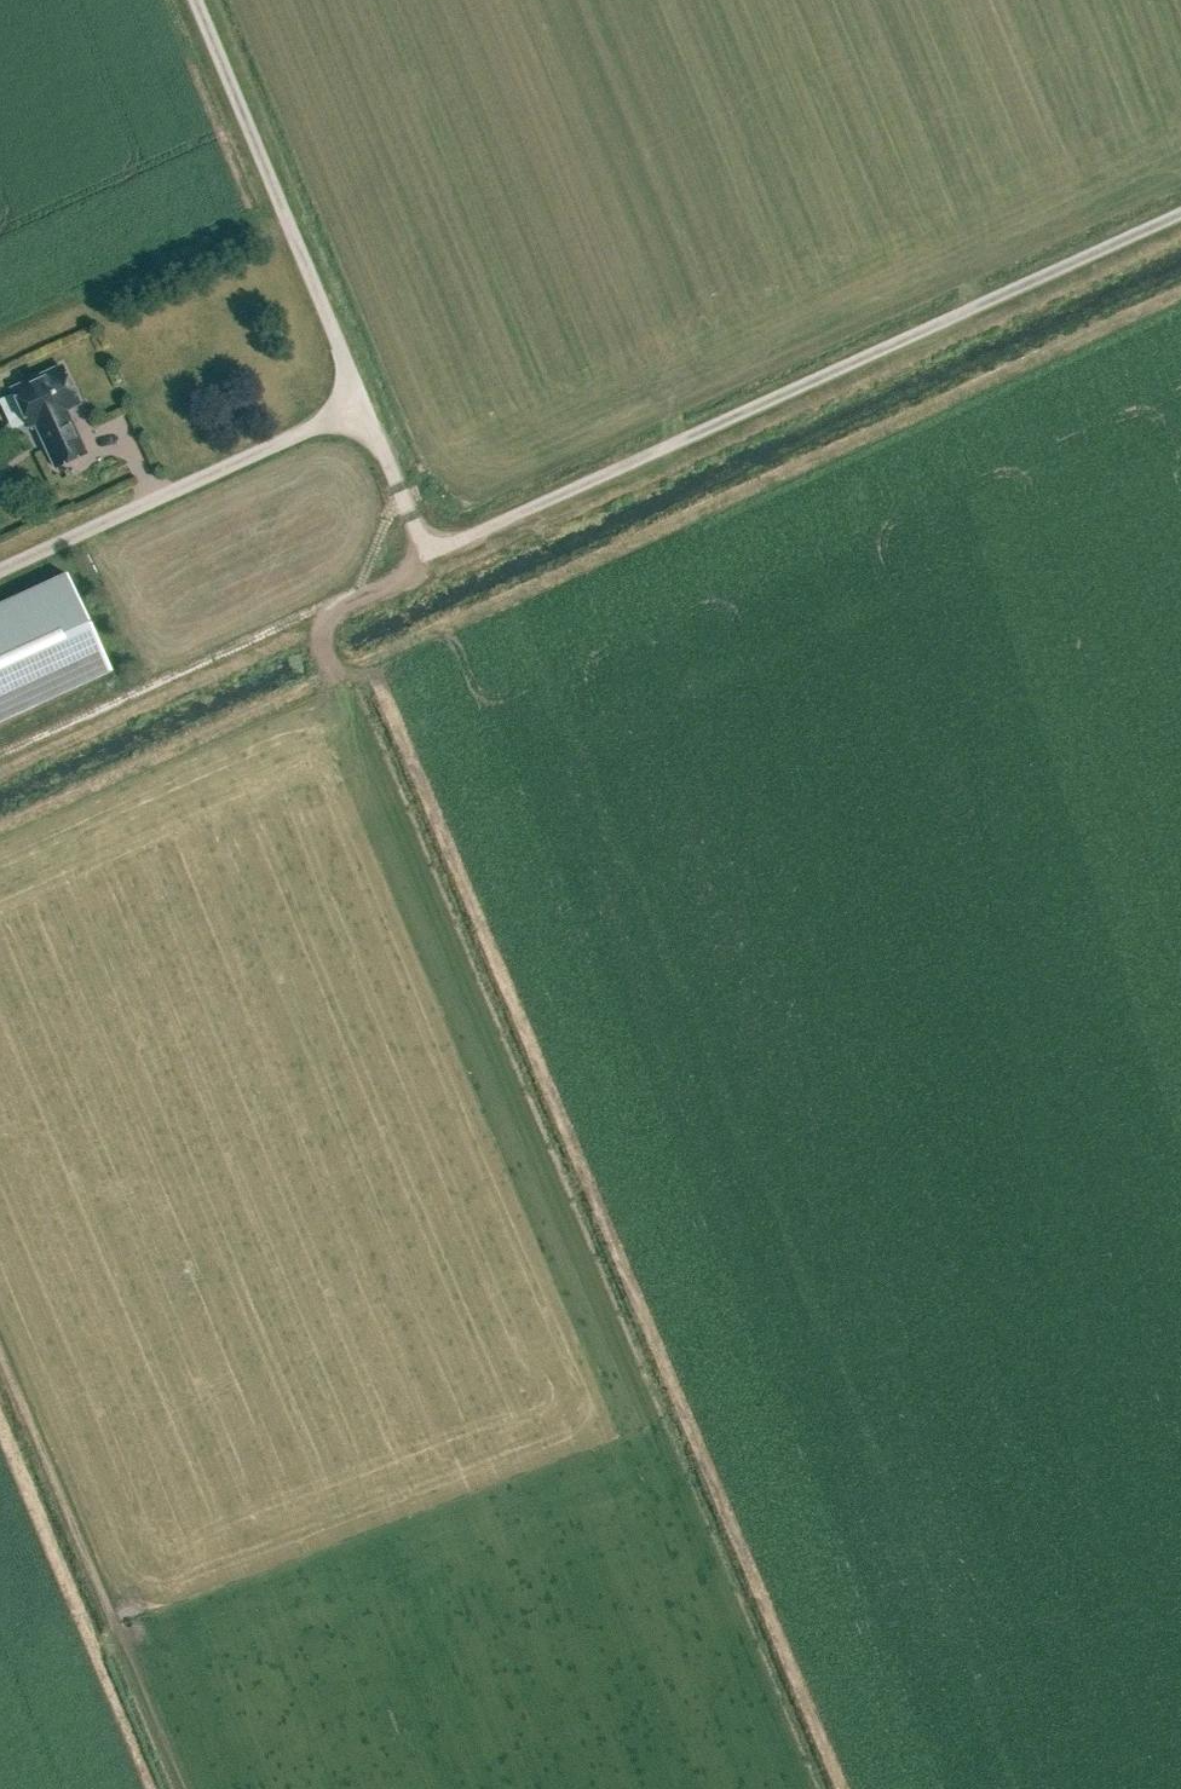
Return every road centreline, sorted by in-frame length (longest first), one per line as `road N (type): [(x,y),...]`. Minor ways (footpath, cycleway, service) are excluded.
road 1 (track): [(1180,215),(449,547),(425,544),(363,404)]
road 2 (unclassified): [(363,404),(194,0)]

